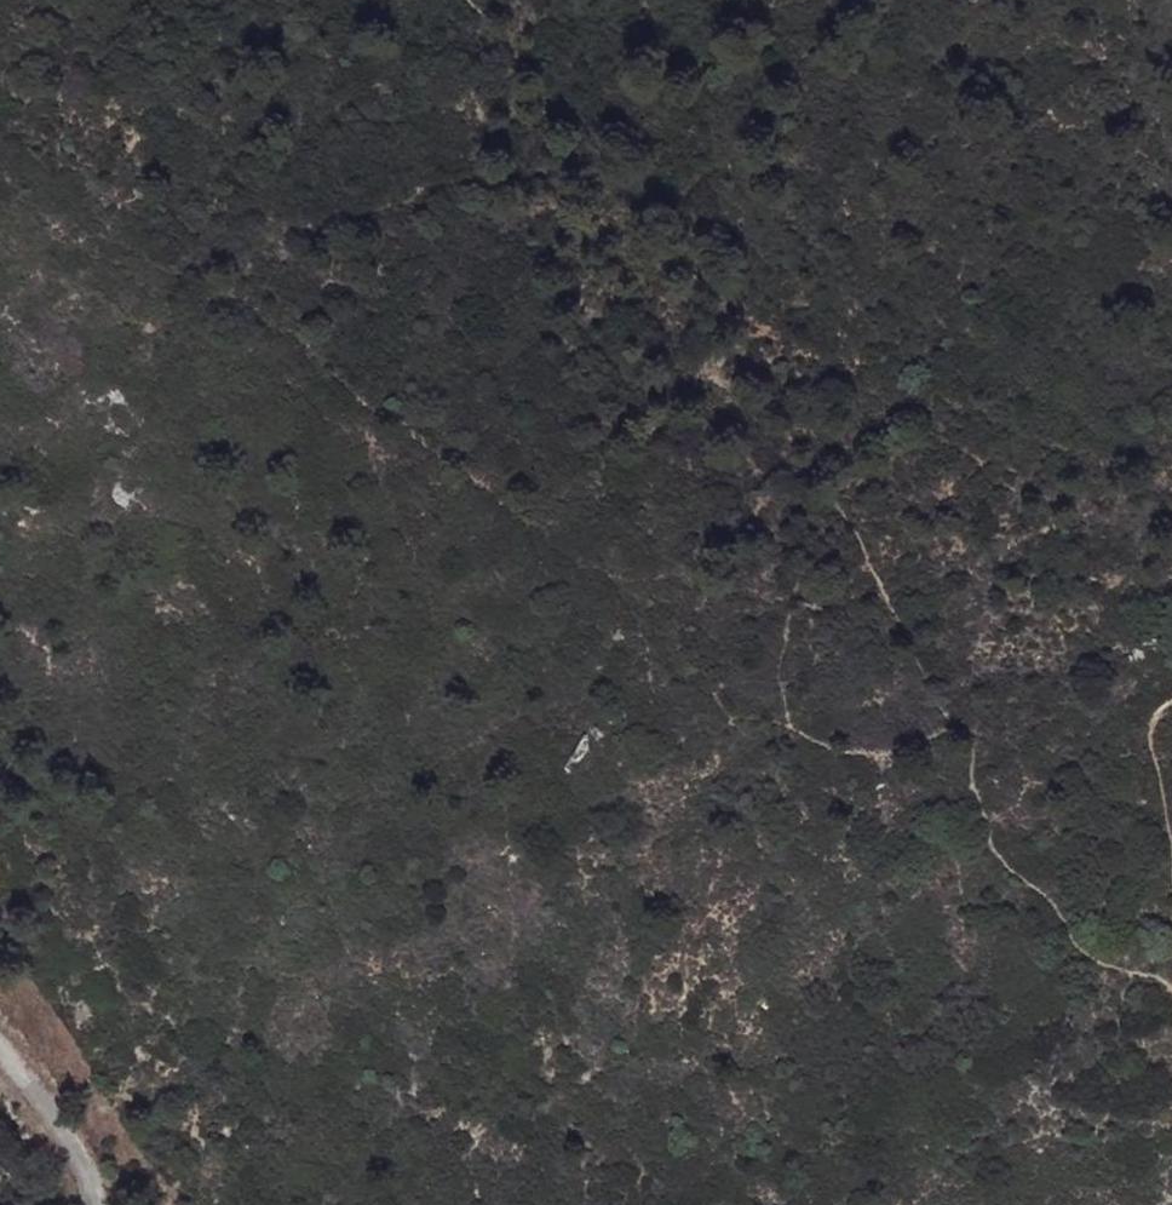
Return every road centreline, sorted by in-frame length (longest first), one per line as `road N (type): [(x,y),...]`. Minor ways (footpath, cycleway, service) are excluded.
road 1 (unclassified): [(0,1046),(97,1204)]

